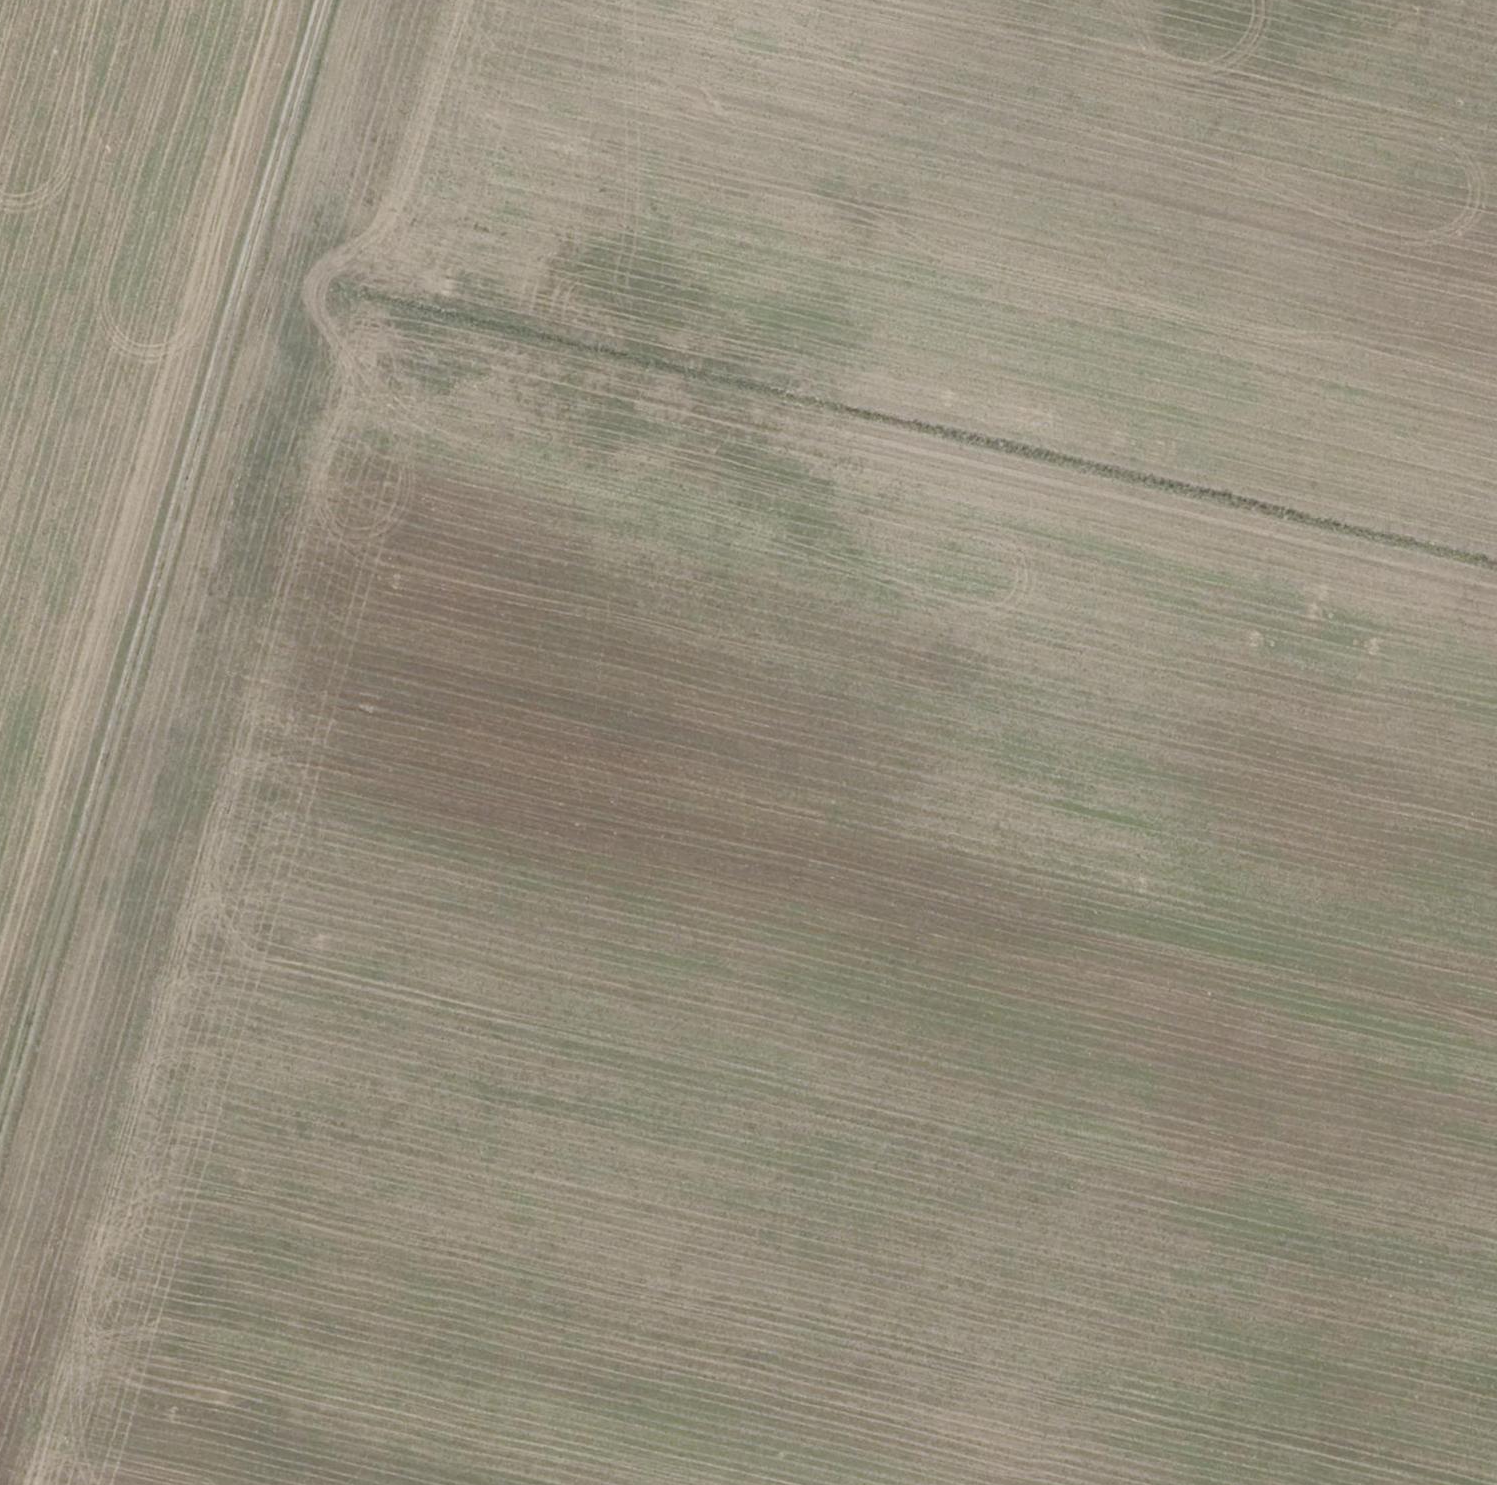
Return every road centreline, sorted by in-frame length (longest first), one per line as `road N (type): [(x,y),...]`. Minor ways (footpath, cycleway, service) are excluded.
road 1 (track): [(311,0),(0,1089)]

